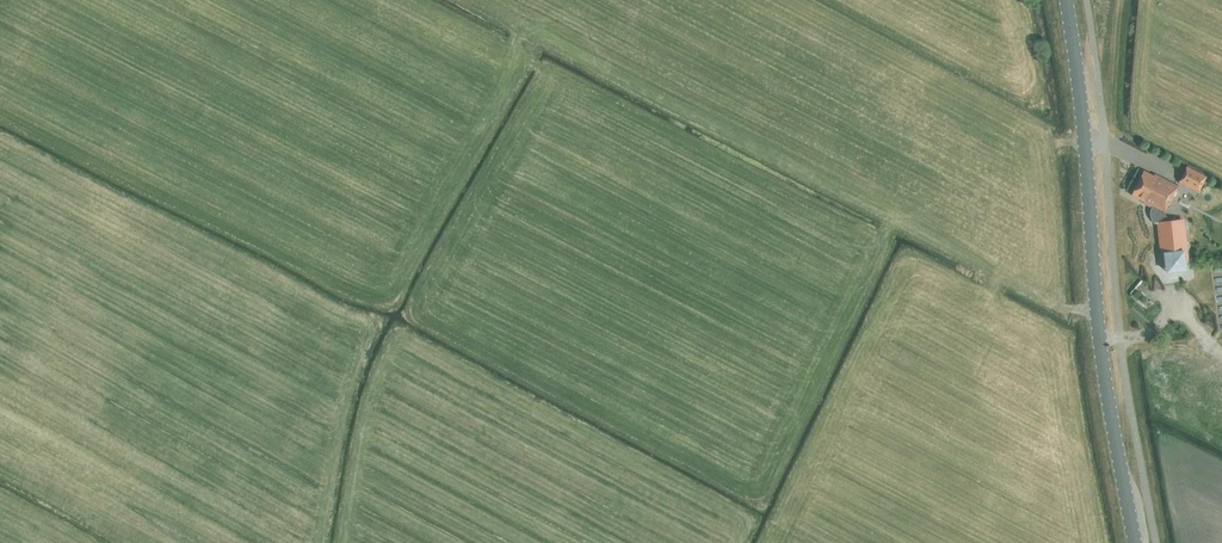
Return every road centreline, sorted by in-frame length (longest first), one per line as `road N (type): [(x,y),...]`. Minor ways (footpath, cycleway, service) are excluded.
road 1 (tertiary): [(1134,542),(1100,348),(1066,0)]

